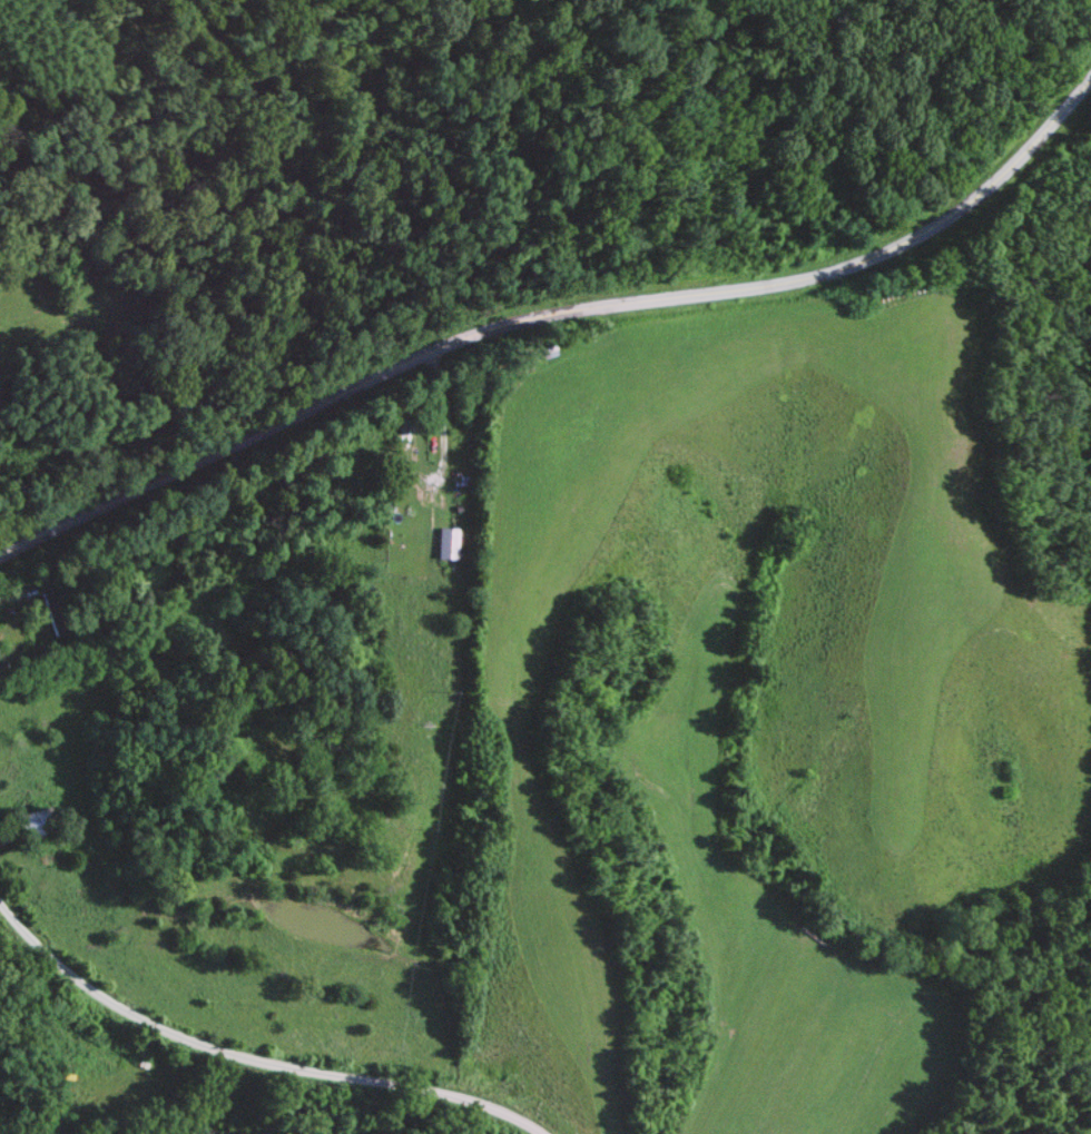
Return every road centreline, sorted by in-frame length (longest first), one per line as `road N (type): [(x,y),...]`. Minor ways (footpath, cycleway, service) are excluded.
road 1 (tertiary): [(1090,76),(1000,169),(886,246),(749,288),(582,304),(510,321),(0,558)]
road 2 (residential): [(539,1133),(471,1096),(228,1054),(176,1034),(100,995),(0,909)]

